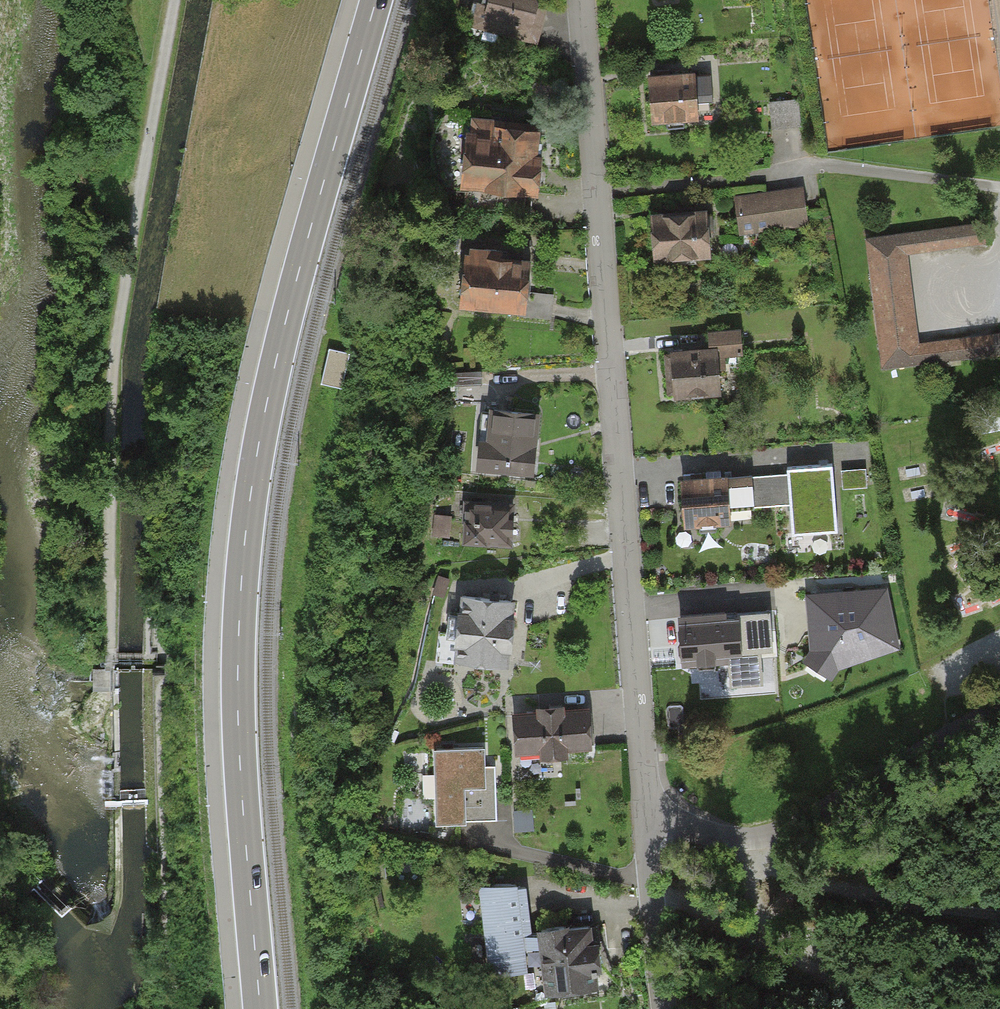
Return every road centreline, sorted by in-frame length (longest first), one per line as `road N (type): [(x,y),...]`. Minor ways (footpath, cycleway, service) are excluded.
road 1 (secondary): [(259,1008),(238,713),(251,490),(287,314),(376,0)]
road 2 (residential): [(578,0),(644,795)]
road 3 (track): [(175,0),(114,364),(111,657)]
road 4 (residential): [(999,706),(770,838),(715,835),(644,795)]
road 5 (track): [(999,918),(882,900),(761,862)]
road 6 (residential): [(644,795),(666,1008)]
road 7 (track): [(740,932),(900,1008)]

